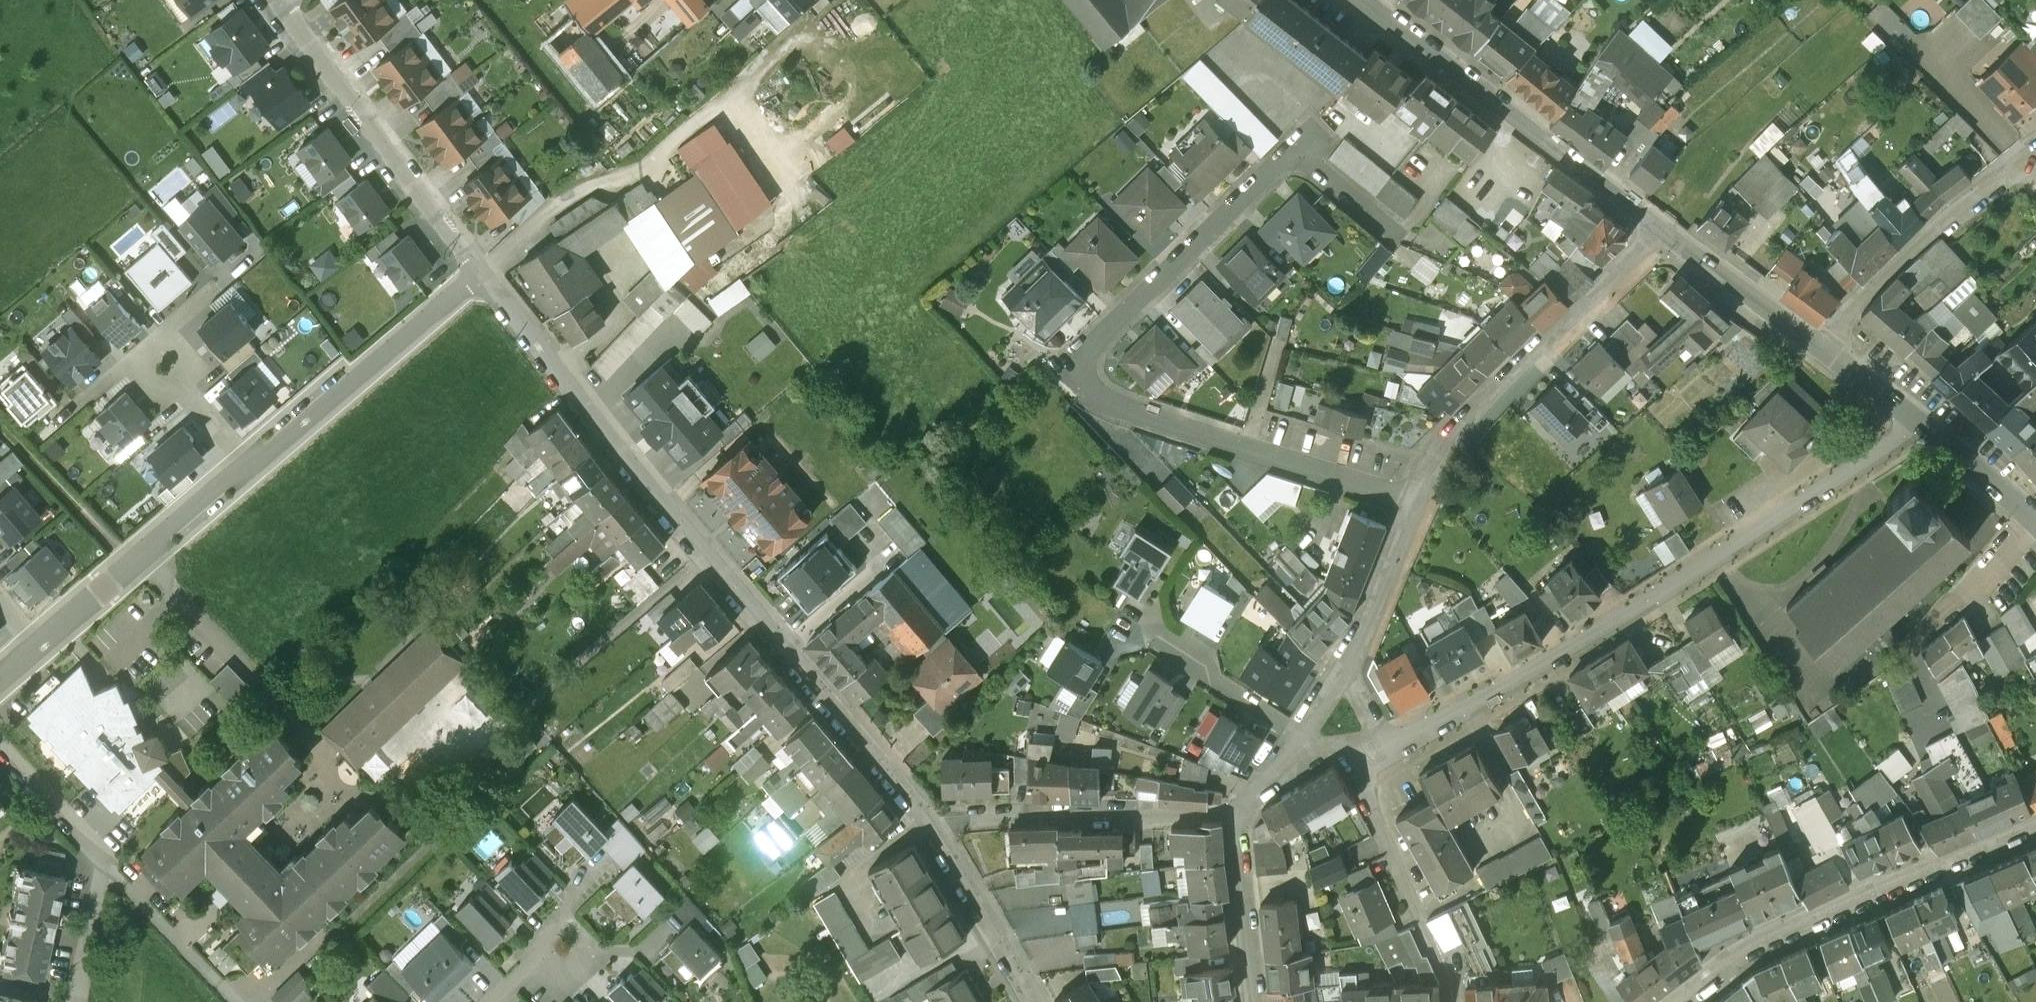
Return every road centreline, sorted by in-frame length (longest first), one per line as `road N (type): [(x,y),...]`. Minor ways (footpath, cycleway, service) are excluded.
road 1 (residential): [(486,280),(933,828)]
road 2 (residential): [(1415,500),(1109,404),(1084,380),(1082,366),(1108,327),(1297,151)]
road 3 (residential): [(1932,419),(1567,651),(1382,743)]
road 4 (residential): [(1686,1001),(1771,948),(2035,832)]
road 5 (residential): [(1669,233),(1363,0)]
road 6 (residential): [(1415,500),(1433,456),(1462,419),(1669,233)]
road 7 (residential): [(279,0),(486,280)]
road 8 (residential): [(933,828),(1242,814)]
road 9 (residential): [(255,472),(486,280)]
road 10 (residential): [(1822,341),(1932,231),(2035,150)]
road 11 (residential): [(45,653),(255,472)]
road 12 (residential): [(1382,743),(1368,799),(1448,1001)]
road 13 (residential): [(1301,736),(1163,642),(1109,662)]
road 14 (residential): [(933,828),(1035,1001)]
road 15 (residential): [(1257,1001),(1237,844),(1242,814)]
road 16 (residential): [(1346,675),(1415,500)]
road 17 (residential): [(1822,341),(1669,233)]
road 18 (residential): [(234,1001),(108,867)]
road 19 (residential): [(0,754),(108,867)]
road 20 (residential): [(255,472),(158,360)]
road 21 (residential): [(77,1001),(108,867)]
road 22 (residential): [(2035,510),(1932,419)]
road 23 (residential): [(1297,151),(1404,235)]
road 24 (residential): [(1932,419),(1822,341)]

